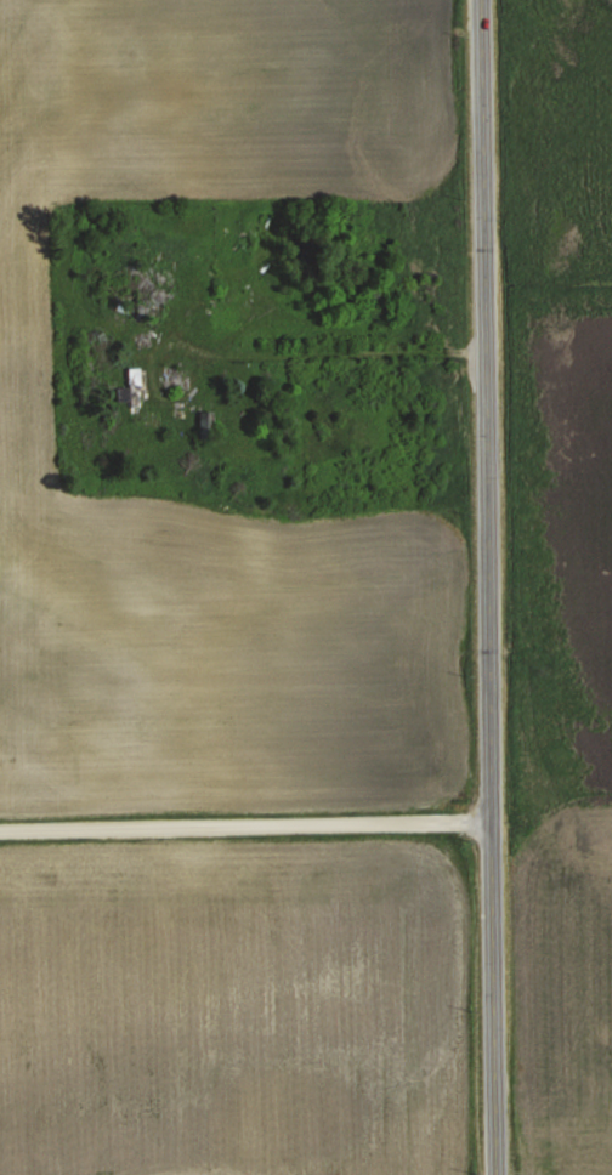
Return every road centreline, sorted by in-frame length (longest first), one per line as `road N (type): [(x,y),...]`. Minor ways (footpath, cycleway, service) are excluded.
road 1 (primary): [(499,1174),(485,0)]
road 2 (residential): [(0,829),(493,819)]

